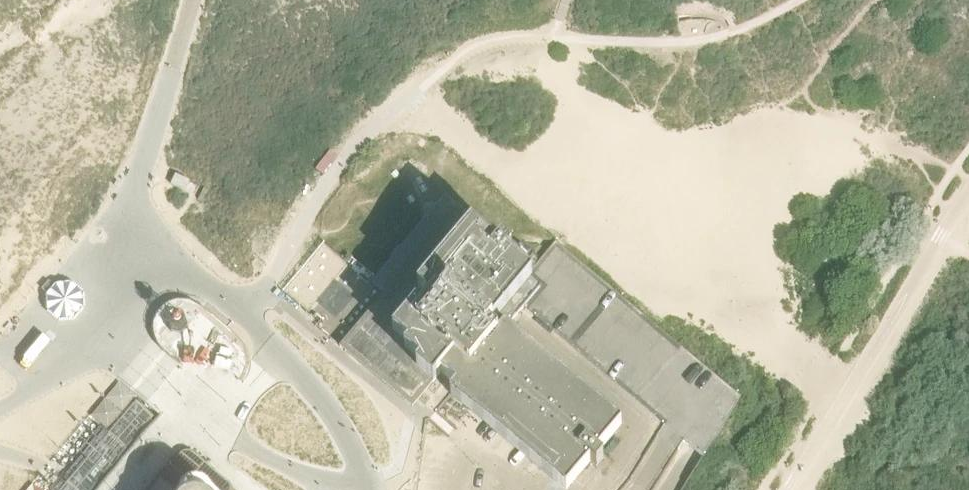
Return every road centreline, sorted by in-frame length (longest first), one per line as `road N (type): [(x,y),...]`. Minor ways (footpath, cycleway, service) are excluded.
road 1 (residential): [(365,489),(332,417),(250,311)]

